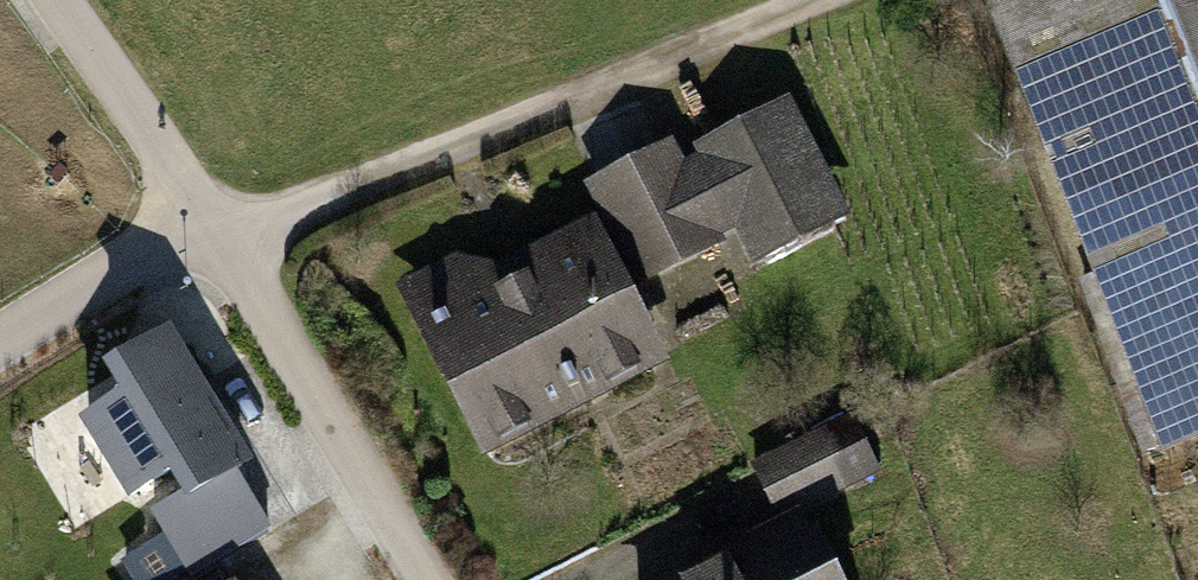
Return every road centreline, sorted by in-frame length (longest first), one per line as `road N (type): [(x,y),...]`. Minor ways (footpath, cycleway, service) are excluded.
road 1 (residential): [(425,579),(205,217)]
road 2 (residential): [(205,217),(57,0)]
road 3 (residential): [(0,342),(205,217)]

